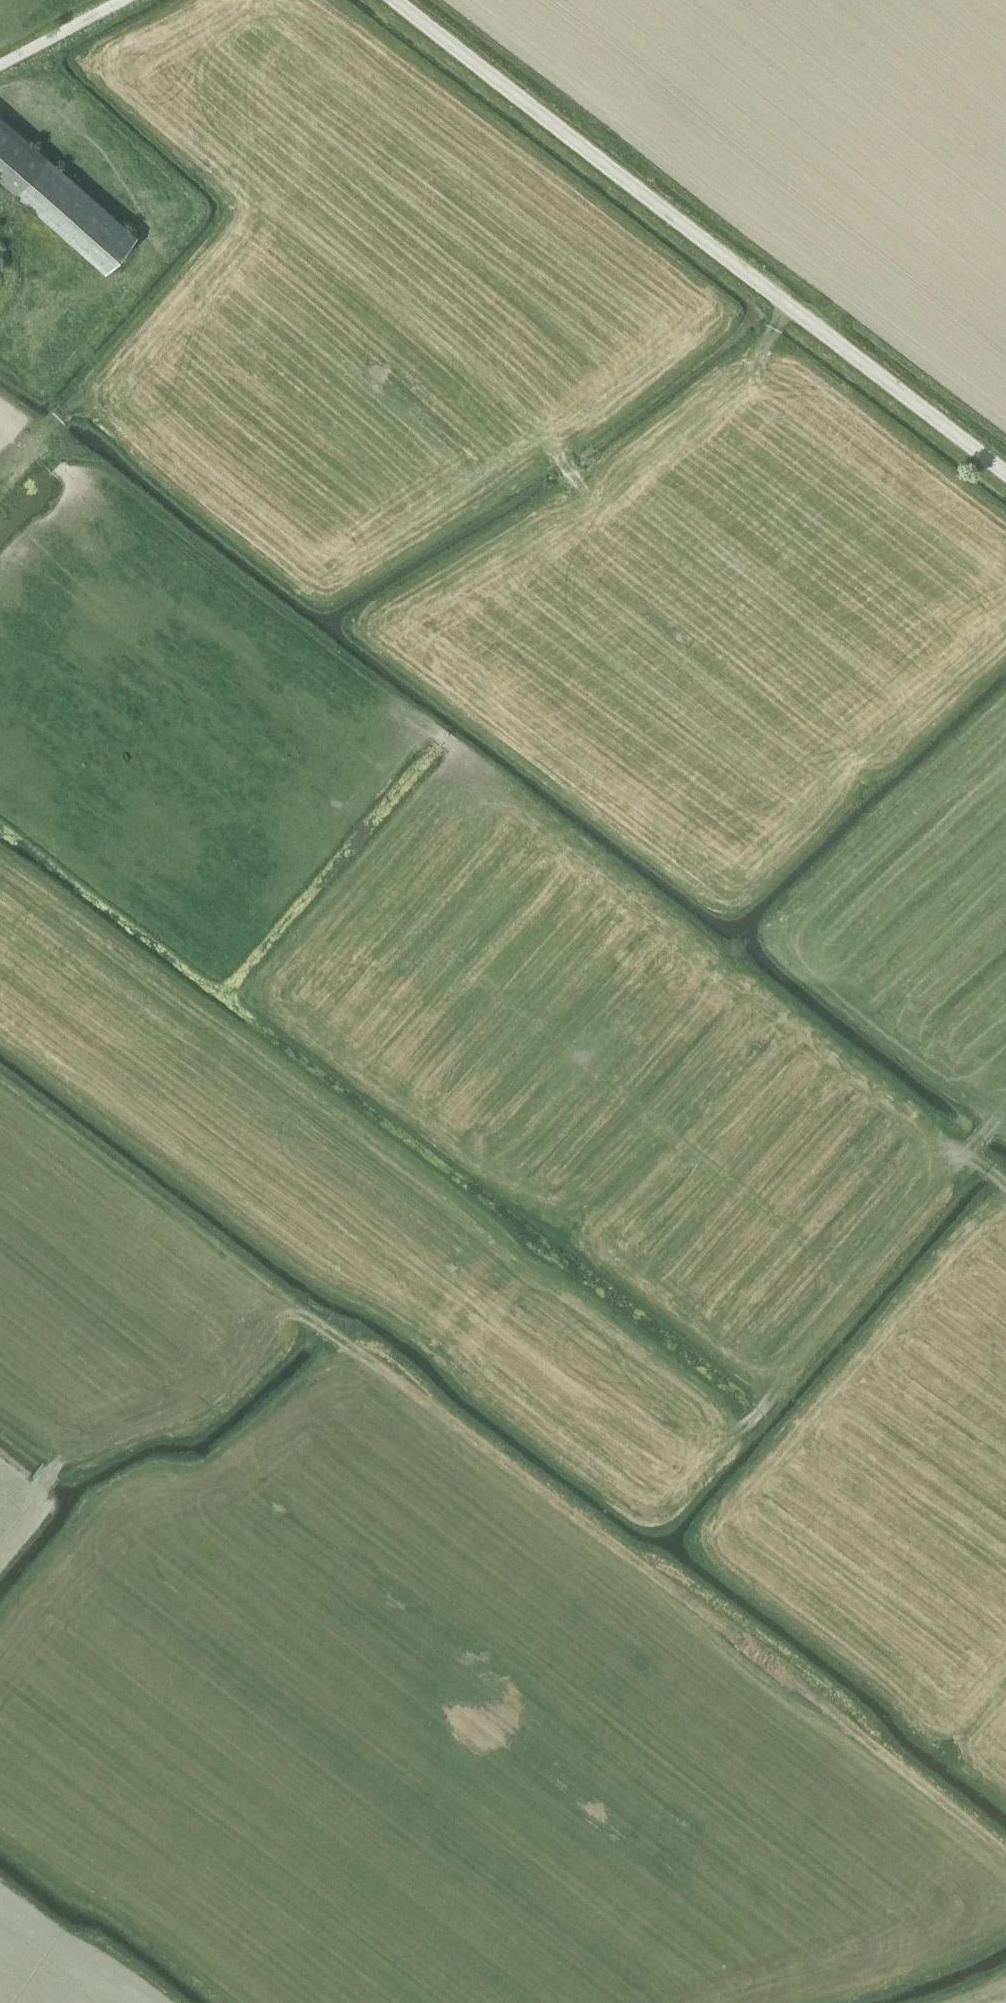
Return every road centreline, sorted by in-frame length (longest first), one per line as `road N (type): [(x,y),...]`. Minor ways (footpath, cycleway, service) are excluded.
road 1 (tertiary): [(1005,473),(397,0)]

